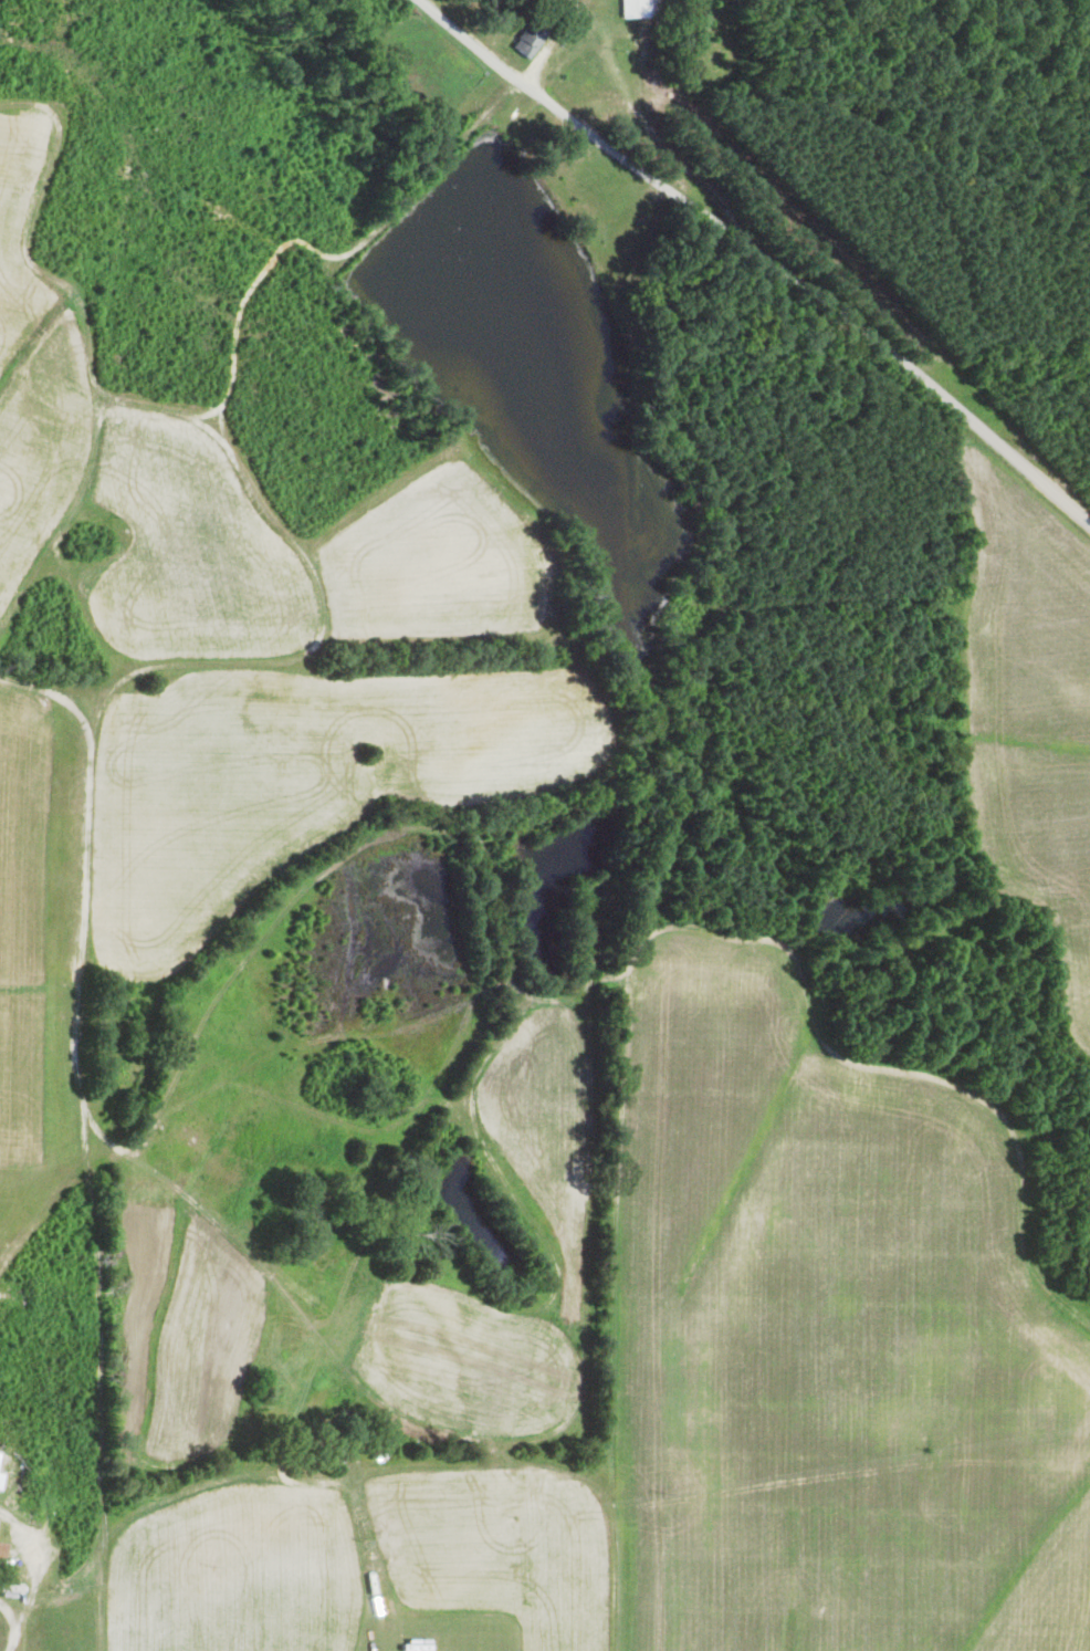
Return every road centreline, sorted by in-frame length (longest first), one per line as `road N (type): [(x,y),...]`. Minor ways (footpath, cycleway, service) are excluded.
road 1 (residential): [(426,0),(502,70),(643,173),(842,301),(1089,527)]

